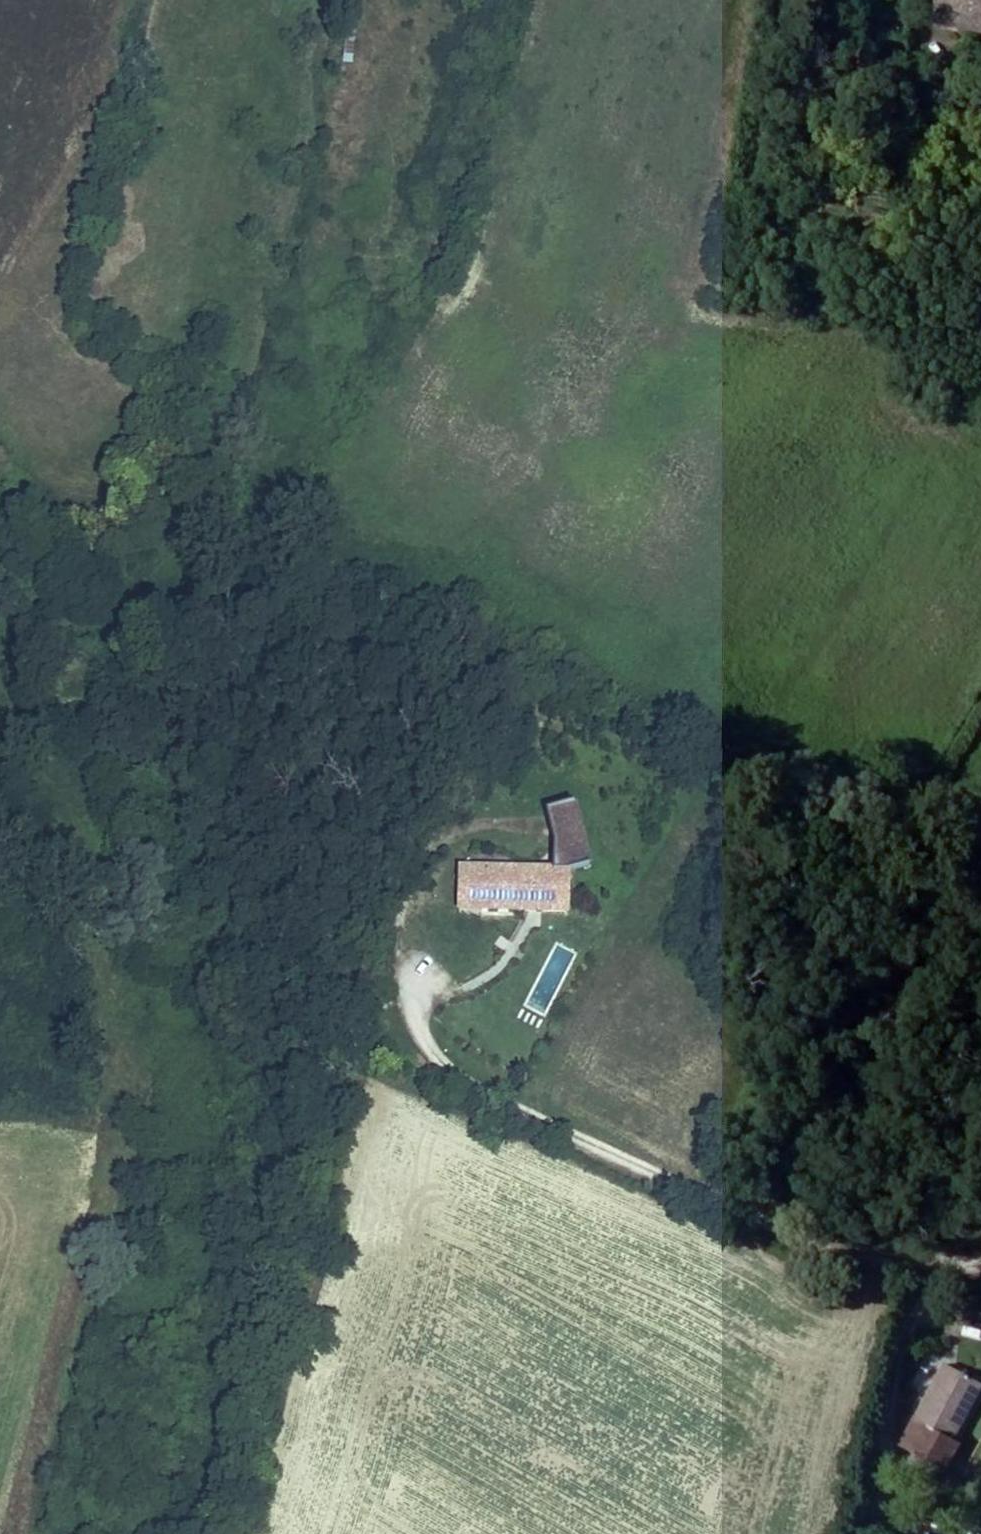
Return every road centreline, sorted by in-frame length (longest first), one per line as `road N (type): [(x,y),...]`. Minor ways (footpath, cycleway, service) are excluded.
road 1 (track): [(0,332),(32,329),(161,404)]

